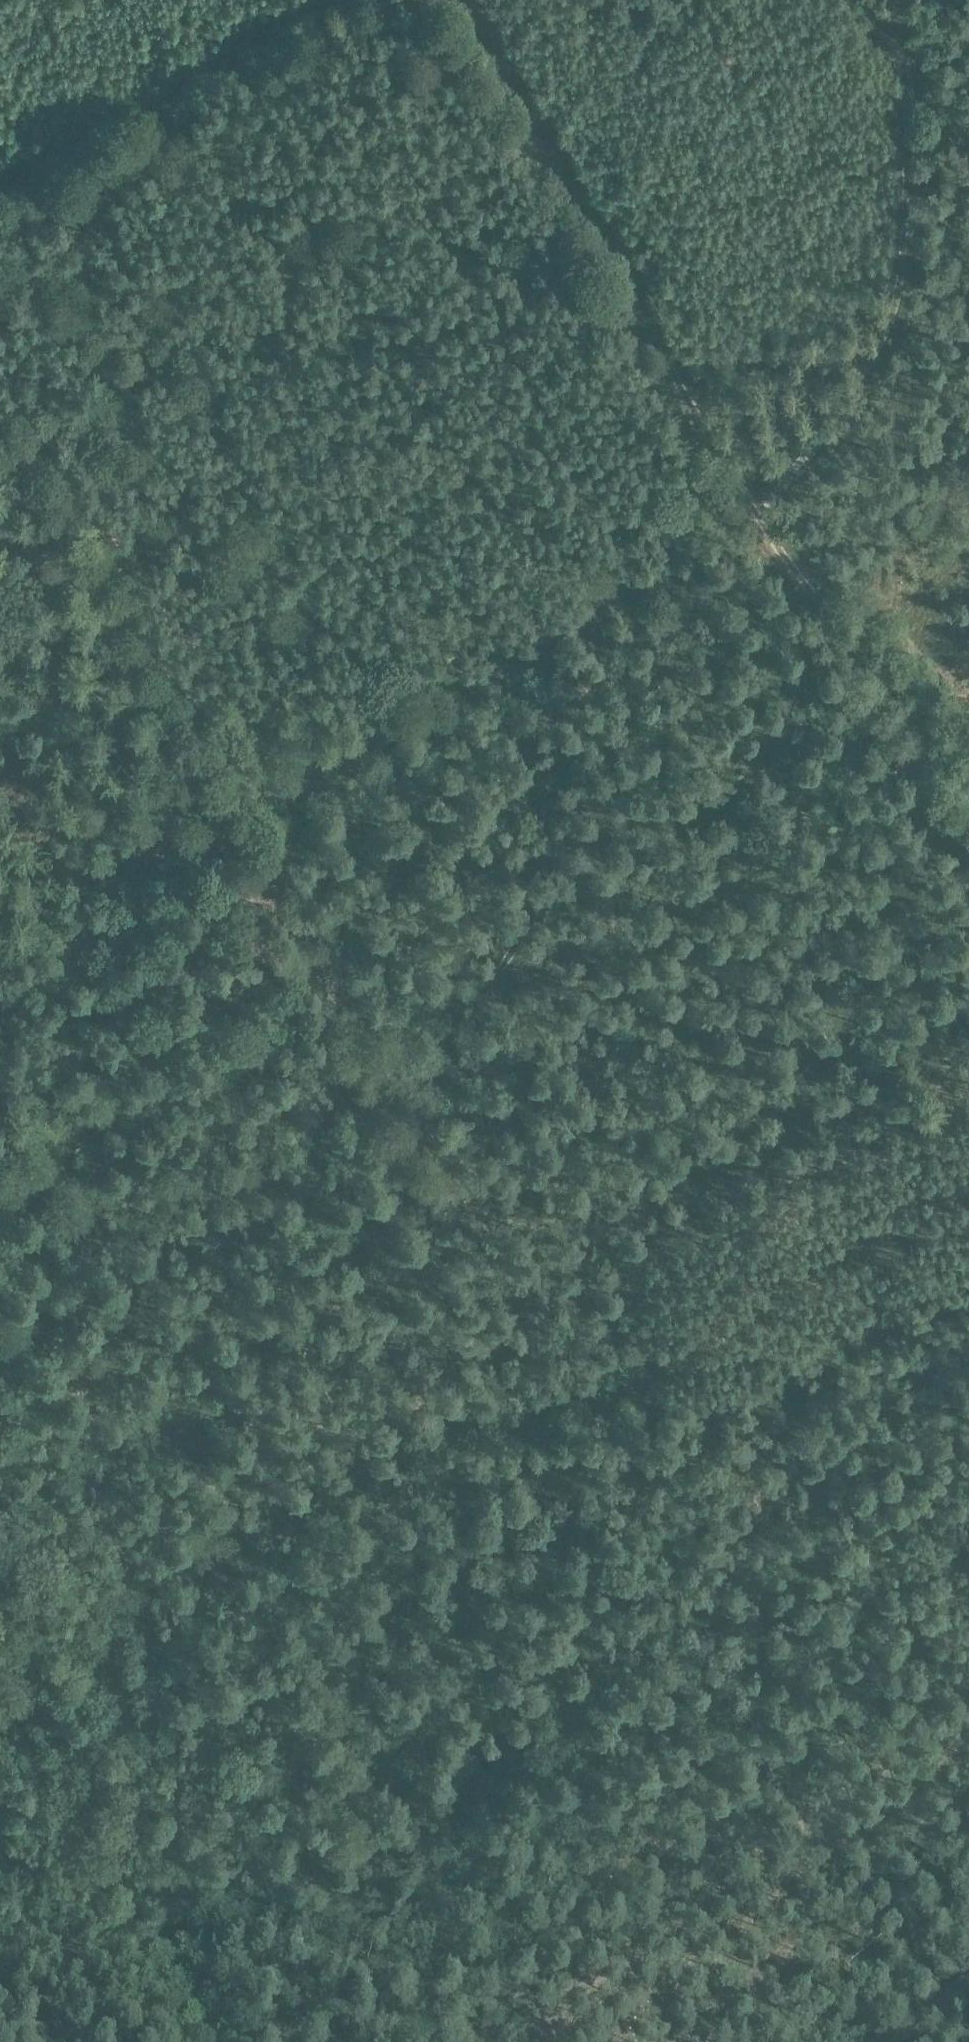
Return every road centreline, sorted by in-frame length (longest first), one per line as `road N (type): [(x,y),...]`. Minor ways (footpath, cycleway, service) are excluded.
road 1 (track): [(968,794),(764,538),(447,0)]
road 2 (track): [(756,523),(0,923)]

